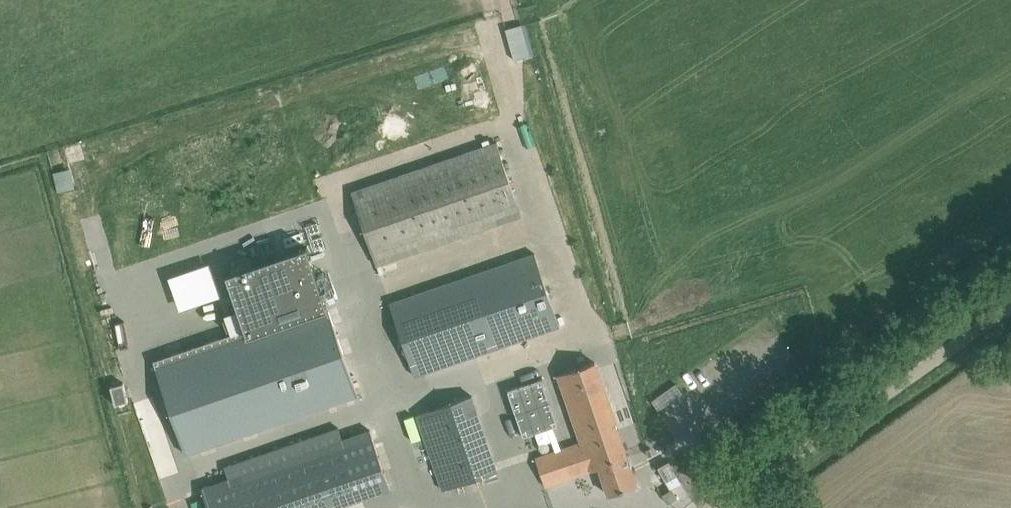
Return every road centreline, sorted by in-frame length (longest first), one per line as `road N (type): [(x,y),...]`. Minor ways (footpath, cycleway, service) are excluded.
road 1 (unclassified): [(712,507),(1010,301)]

